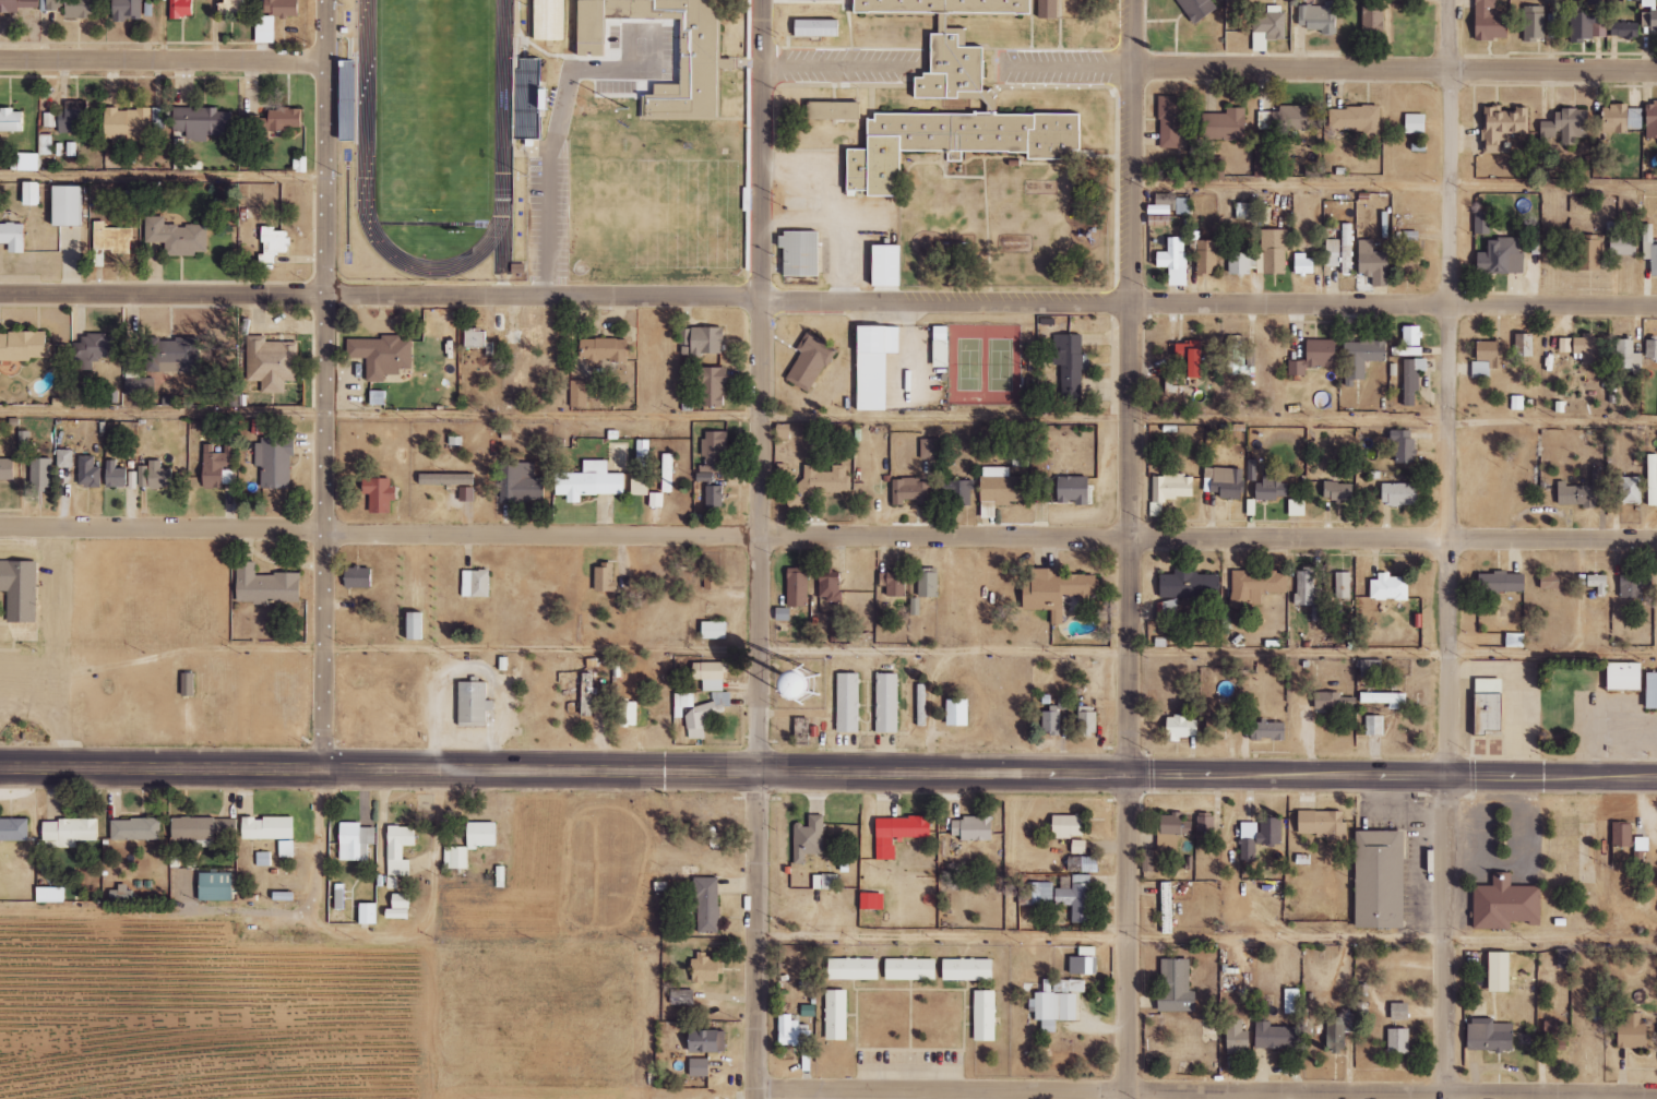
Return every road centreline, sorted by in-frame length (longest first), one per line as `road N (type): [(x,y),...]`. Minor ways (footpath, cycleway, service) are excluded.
road 1 (residential): [(0,526),(1656,541)]
road 2 (residential): [(1656,306),(0,292)]
road 3 (primary): [(1656,776),(0,767)]
road 4 (residential): [(1126,1098),(1134,0)]
road 5 (residential): [(1446,1098),(1452,0)]
road 6 (residential): [(759,1098),(764,0)]
road 7 (residential): [(1656,1095),(759,1088)]
road 8 (residential): [(326,771),(328,0)]
road 9 (residential): [(1656,70),(1133,68)]
road 10 (residential): [(327,61),(0,60)]

